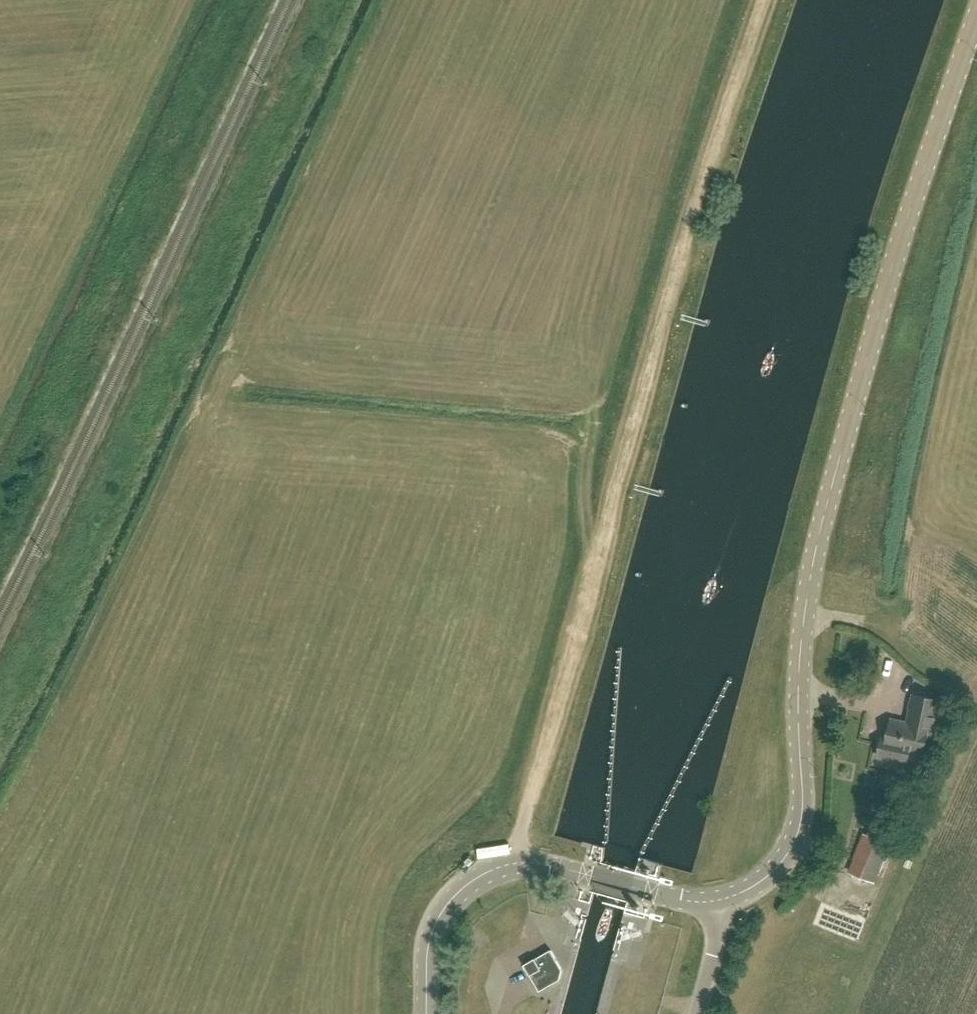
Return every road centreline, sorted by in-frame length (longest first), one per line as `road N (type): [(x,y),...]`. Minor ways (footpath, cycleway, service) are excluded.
road 1 (tertiary): [(725,898),(771,872),(802,818),(801,655),(817,546),(911,210),(976,17)]
road 2 (tertiary): [(426,1013),(432,933),(454,895),(511,863),(597,877)]

